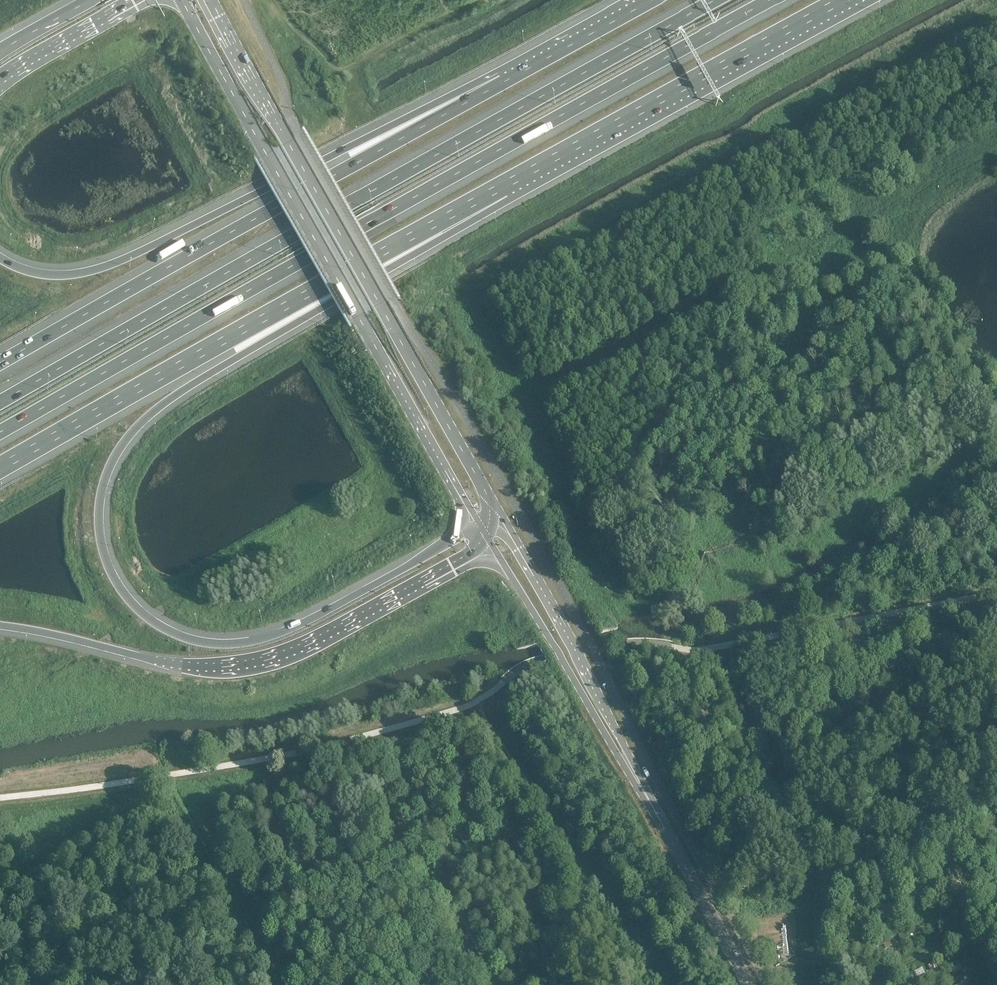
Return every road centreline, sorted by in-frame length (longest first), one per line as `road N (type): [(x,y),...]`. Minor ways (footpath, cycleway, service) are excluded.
road 1 (motorway): [(0,432),(767,0)]
road 2 (motorway): [(713,0),(0,401)]
road 3 (motorway): [(478,522),(323,612),(259,640),(200,641),(142,614),(114,579),(100,535),(109,467),(136,427),(278,313)]
road 4 (motorway): [(278,313),(841,0)]
road 5 (secondary): [(183,0),(478,522)]
road 6 (secondary): [(503,522),(212,0)]
road 7 (motorway): [(505,79),(0,364)]
road 8 (motorway): [(505,79),(370,135),(120,260),(55,275),(0,259)]
road 9 (motorway): [(0,625),(190,665),(261,662),(306,647),(489,541)]
road 10 (motorway): [(0,469),(278,313)]
road 11 (tertiary): [(640,786),(503,522)]
road 12 (tertiary): [(489,541),(640,786)]
road 13 (tertiary): [(750,984),(640,786)]
road 14 (motorway): [(652,0),(505,79)]
road 15 (motorway): [(0,80),(139,0)]

